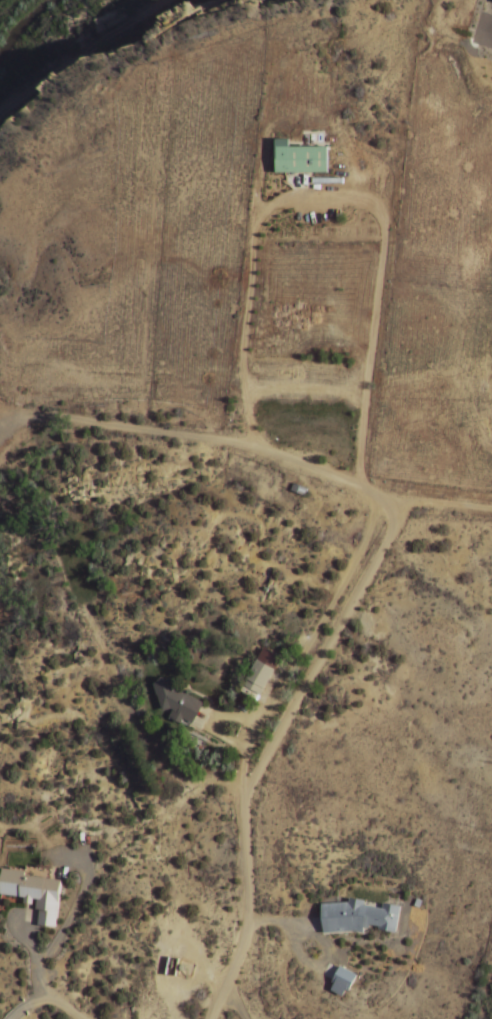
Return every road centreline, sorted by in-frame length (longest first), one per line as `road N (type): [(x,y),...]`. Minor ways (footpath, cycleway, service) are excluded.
road 1 (residential): [(210,1018),(246,940),(247,792),(384,548),(389,513),(365,490),(255,447),(40,417)]

